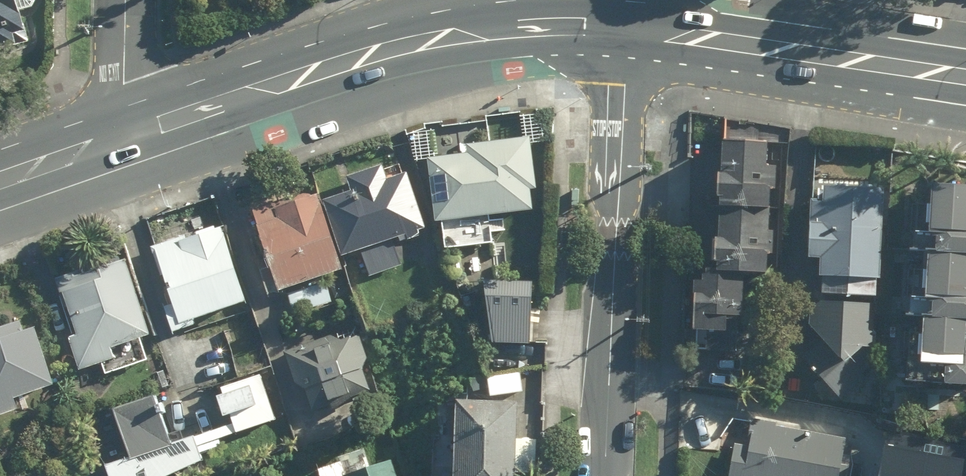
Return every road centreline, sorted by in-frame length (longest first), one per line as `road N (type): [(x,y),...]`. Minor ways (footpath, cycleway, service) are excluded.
road 1 (primary): [(630,28),(550,24),(465,32),(369,55),(128,136)]
road 2 (tertiary): [(630,28),(606,475)]
road 3 (primary): [(965,76),(630,28)]
road 4 (residential): [(127,0),(128,136)]
road 5 (primary): [(128,136),(0,180)]

